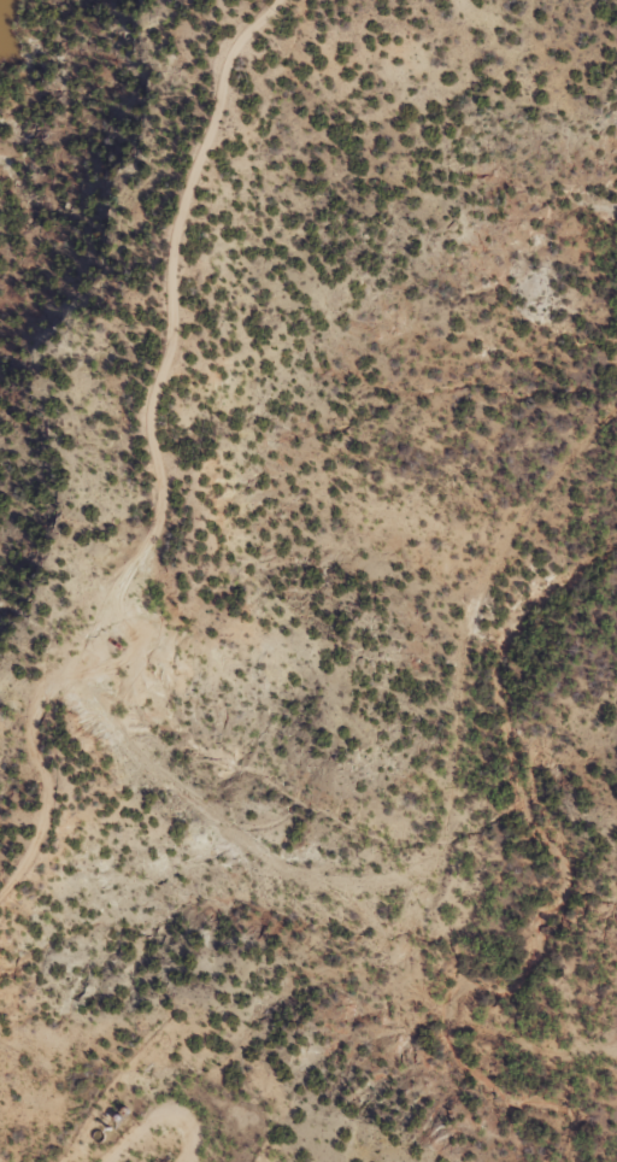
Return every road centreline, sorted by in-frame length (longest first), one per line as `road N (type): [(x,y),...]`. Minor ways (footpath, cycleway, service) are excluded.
road 1 (track): [(616,1048),(546,1069),(498,1069),(412,996),(296,940),(161,781),(137,738),(137,450),(265,0)]
road 2 (track): [(616,427),(486,633),(412,996)]

